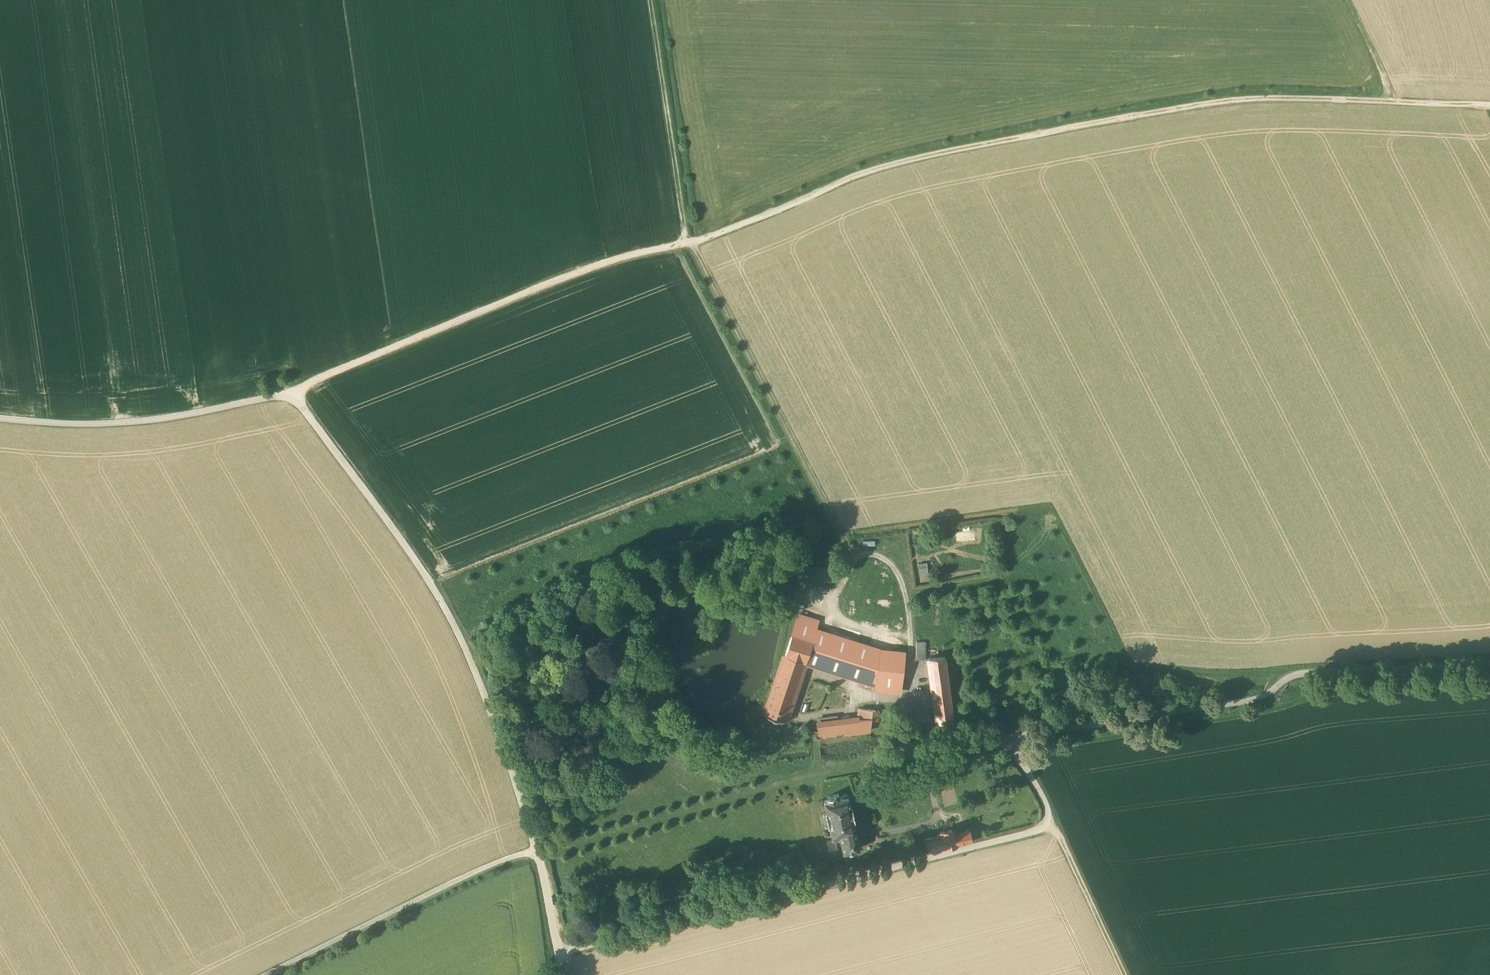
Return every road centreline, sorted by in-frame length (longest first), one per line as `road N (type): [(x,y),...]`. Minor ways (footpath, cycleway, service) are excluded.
road 1 (track): [(292,391),(608,262),(931,153),(1328,94),(1489,106)]
road 2 (unclassified): [(558,955),(1042,829),(1048,811),(1020,740),(1249,701),(1300,674),(1489,661)]
road 3 (unclassified): [(0,419),(113,425),(292,391),(411,555),(458,635),(518,791),(558,955)]
road 4 (track): [(538,855),(904,755),(1020,740)]
road 5 (track): [(904,755),(908,602),(899,571),(882,557),(859,553),(834,607),(854,627),(882,635)]
road 6 (track): [(270,974),(427,894),(537,852)]
road 7 (track): [(653,0),(688,241)]
road 8 (track): [(1048,817),(1124,974)]

